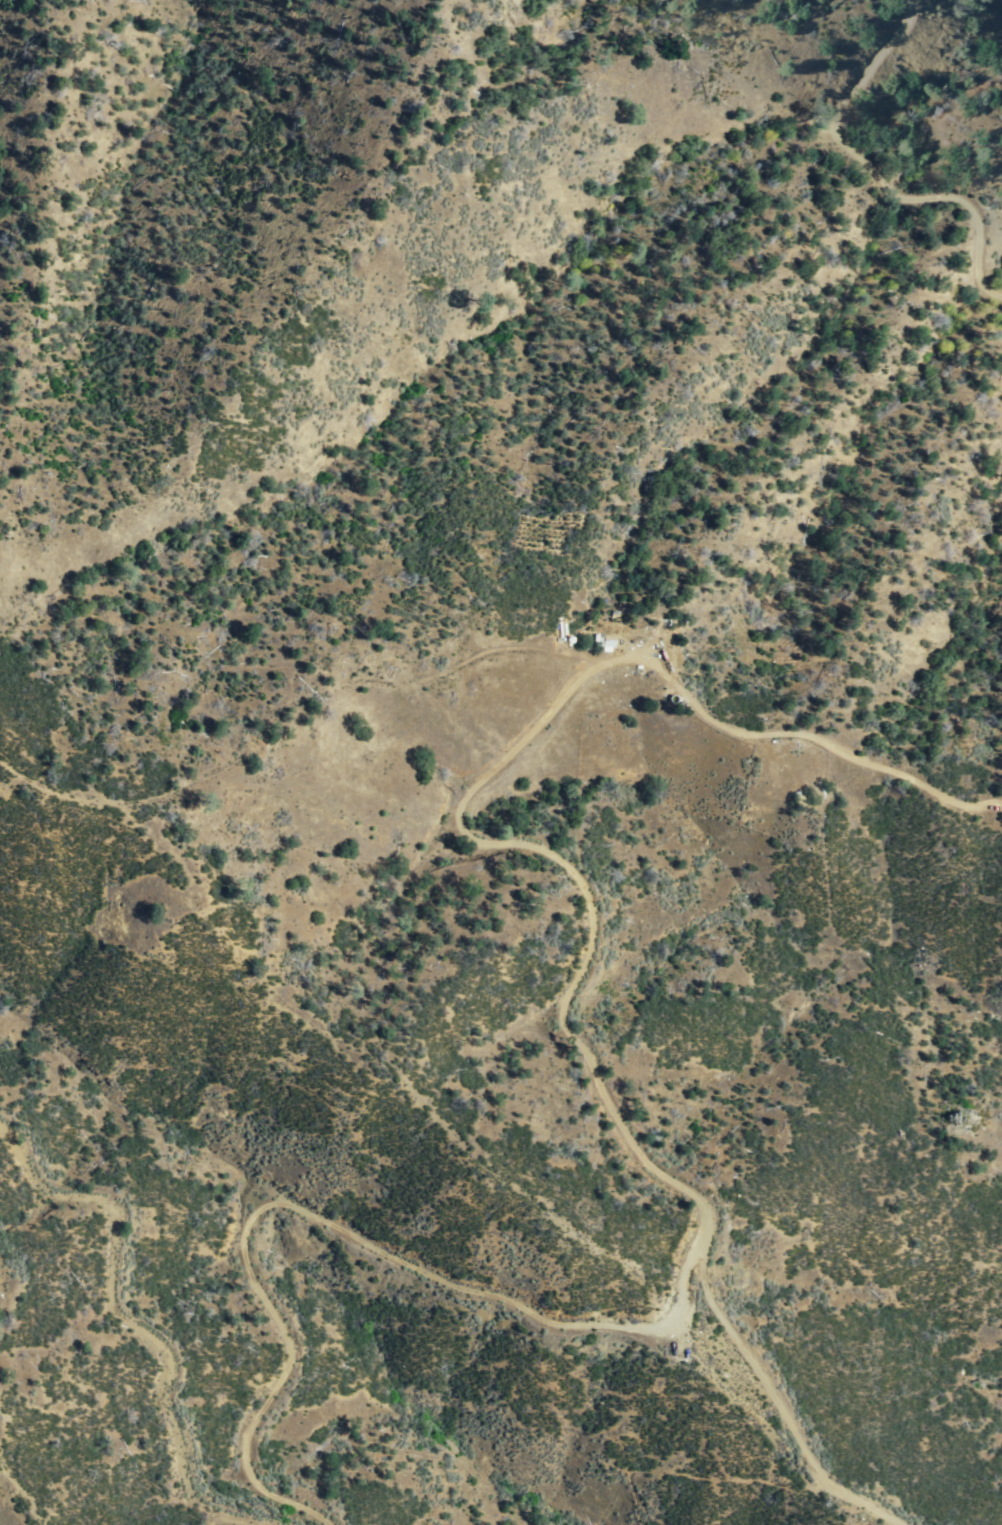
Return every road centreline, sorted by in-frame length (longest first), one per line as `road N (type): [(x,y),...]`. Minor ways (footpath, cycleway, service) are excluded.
road 1 (residential): [(896,1524),(818,1486),(684,1270)]

